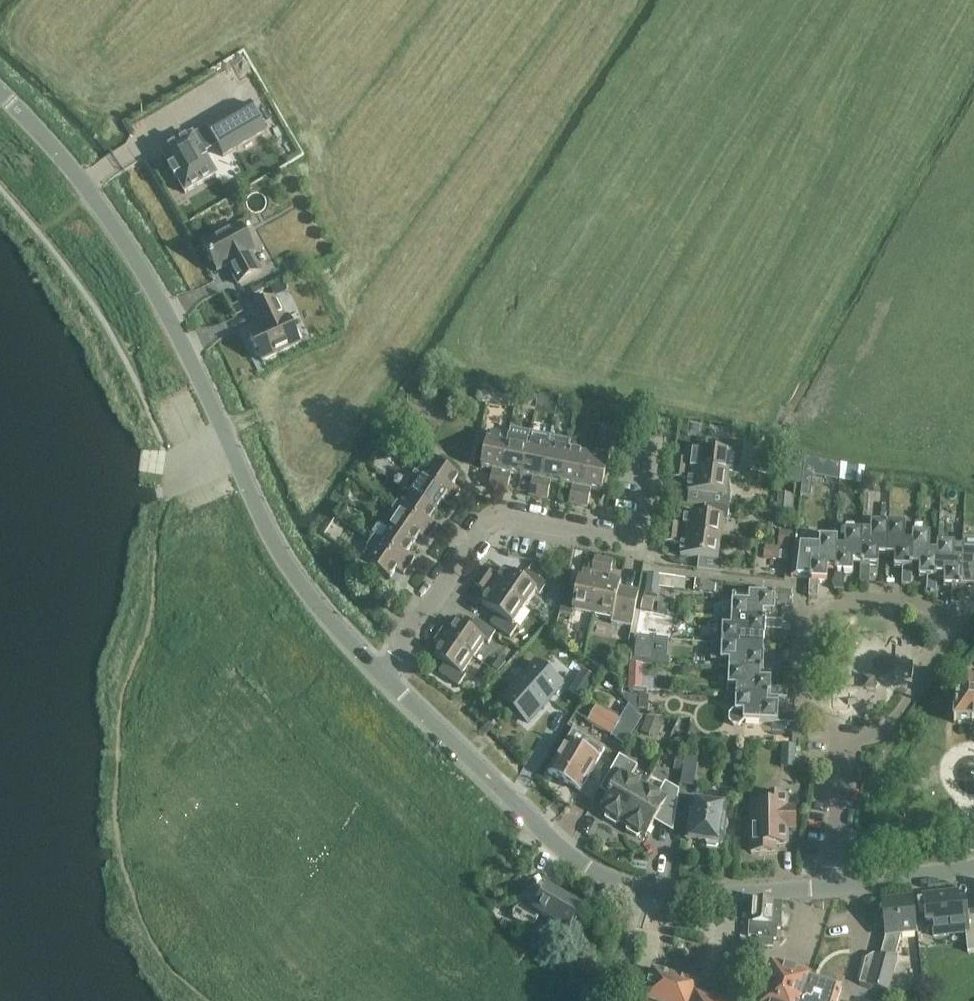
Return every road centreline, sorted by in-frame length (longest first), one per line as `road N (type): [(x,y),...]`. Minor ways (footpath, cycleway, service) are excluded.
road 1 (tertiary): [(385,670),(288,565),(166,311),(91,190),(0,92)]
road 2 (residential): [(849,739),(879,735),(895,722),(950,642),(948,621),(927,606),(856,601),(808,611),(800,685),(827,723)]
road 3 (residential): [(385,670),(495,519),(625,539),(641,522),(651,454)]
road 4 (tertiary): [(654,888),(579,858),(385,670)]
road 5 (tertiary): [(654,888),(832,886)]
road 6 (residential): [(832,886),(849,739)]
road 7 (tertiary): [(832,886),(973,866)]

